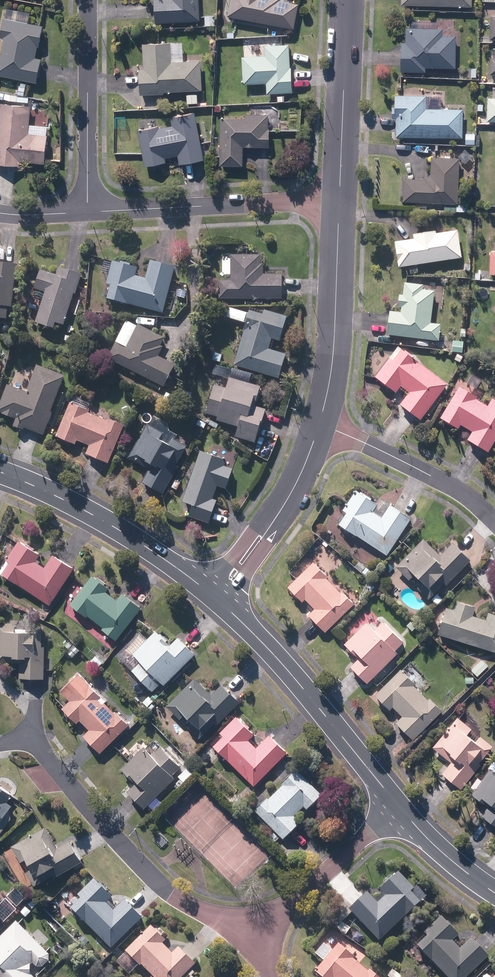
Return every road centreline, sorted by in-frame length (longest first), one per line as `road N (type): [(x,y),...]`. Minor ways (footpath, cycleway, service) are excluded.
road 1 (residential): [(32,738),(180,899),(237,927),(256,925)]
road 2 (tertiary): [(224,604),(400,808)]
road 3 (residential): [(88,211),(339,203)]
road 4 (tertiary): [(0,472),(125,533),(207,590)]
road 5 (residential): [(320,423),(333,357),(339,203)]
road 6 (residential): [(88,0),(88,211)]
road 7 (residential): [(339,203),(347,0)]
road 8 (residential): [(494,522),(454,488),(320,423)]
road 9 (residential): [(256,925),(276,917),(400,808)]
road 10 (residential): [(296,484),(224,604)]
road 11 (residential): [(207,590),(296,484)]
road 12 (tertiary): [(400,808),(494,893)]

